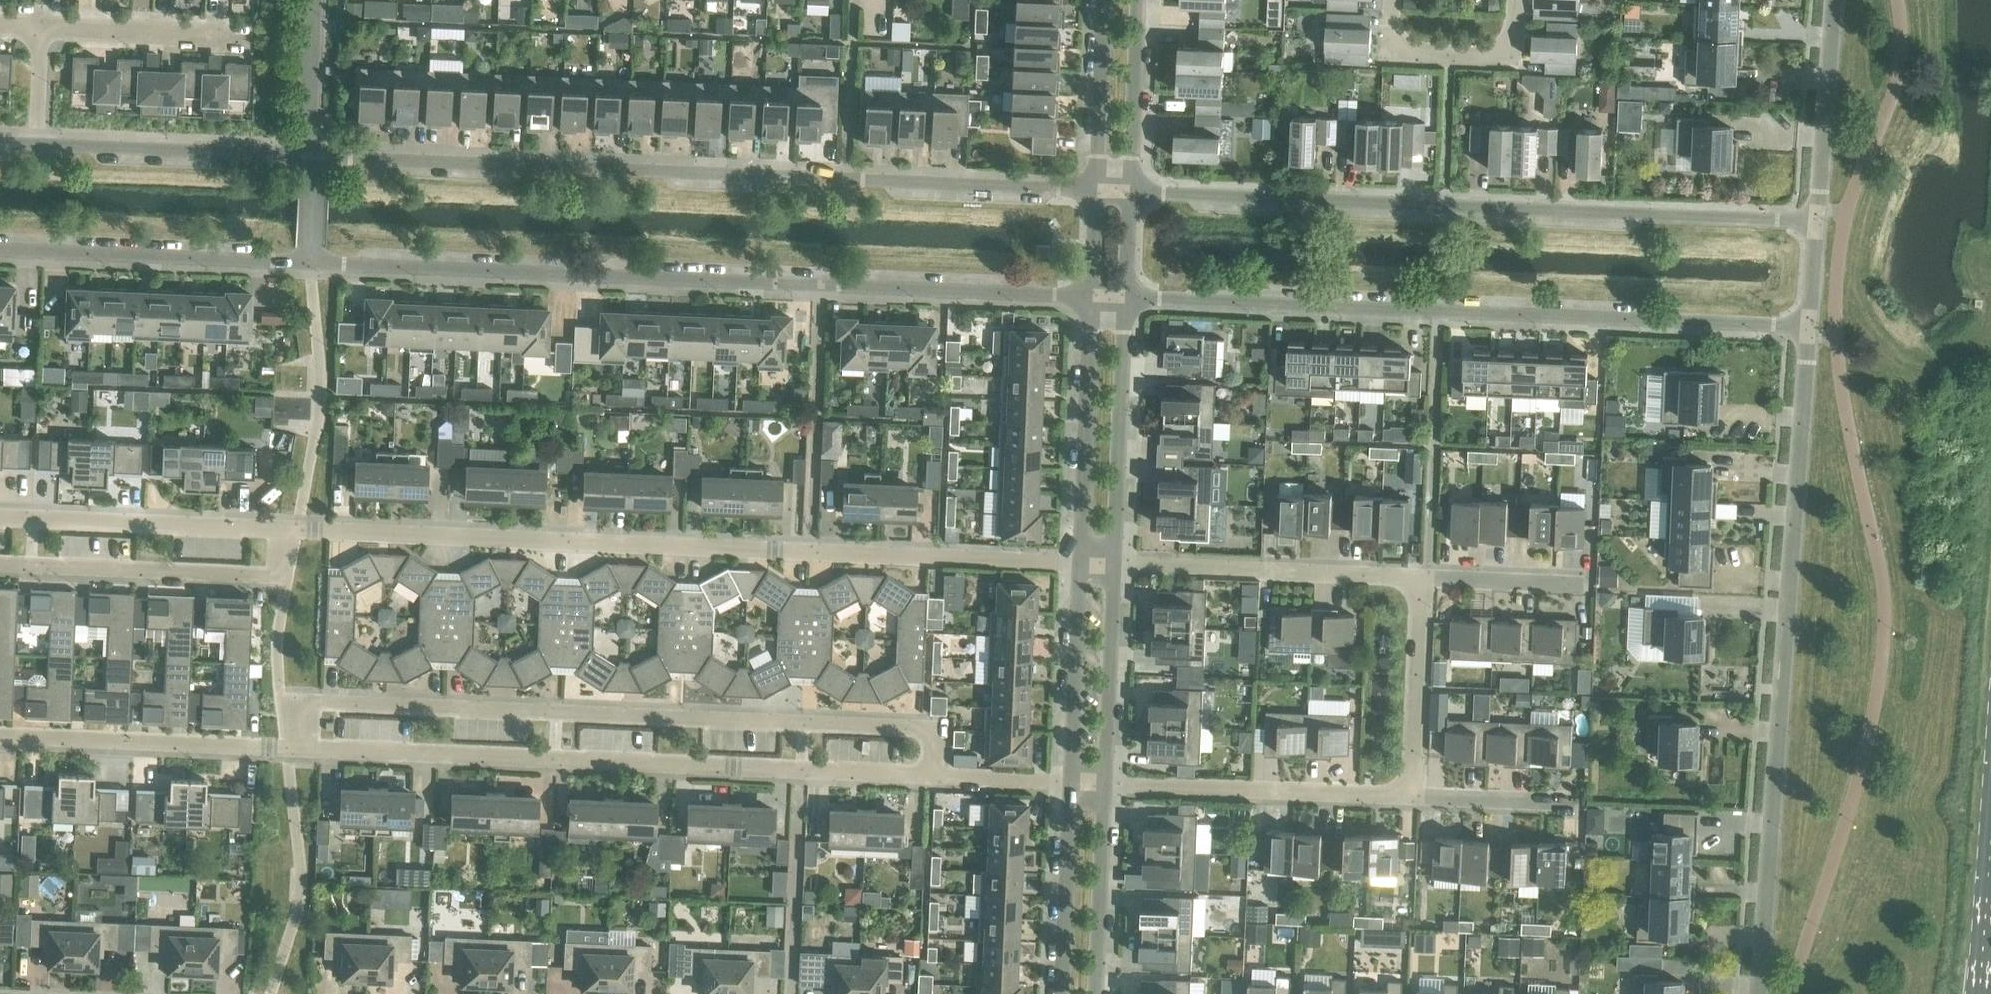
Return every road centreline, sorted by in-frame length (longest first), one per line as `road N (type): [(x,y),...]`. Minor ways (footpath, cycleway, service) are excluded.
road 1 (residential): [(1097,192),(309,157)]
road 2 (residential): [(1081,562),(298,529)]
road 3 (residential): [(310,265),(1093,296)]
road 4 (residential): [(936,777),(938,732),(306,706),(307,750)]
road 5 (residential): [(1818,220),(1130,193)]
road 6 (residential): [(1126,298),(1808,332)]
road 7 (residential): [(1808,332),(1757,993)]
road 8 (residential): [(936,777),(307,750)]
road 9 (residential): [(0,567),(285,577),(298,529)]
road 10 (residential): [(1427,582),(1115,560)]
road 11 (residential): [(0,251),(310,265)]
road 12 (residential): [(1105,786),(1414,797)]
road 13 (residential): [(307,750),(0,736)]
road 14 (residential): [(1517,0),(1513,91),(1390,85),(1394,0)]
road 15 (residential): [(298,529),(0,517)]
road 16 (residential): [(309,157),(36,145)]
road 17 (residential): [(1093,296),(1081,562)]
road 18 (residential): [(1115,560),(1126,298)]
road 19 (residential): [(1105,786),(1115,560)]
road 20 (residential): [(1081,562),(1072,783)]
road 21 (residential): [(1818,220),(1834,0)]
road 22 (residential): [(1414,797),(1427,582)]
road 23 (residential): [(255,25),(41,26)]
road 24 (residential): [(1072,783),(1063,993)]
road 25 (residential): [(1097,993),(1105,786)]
road 26 (residential): [(1130,193),(1138,0)]
road 27 (residential): [(1106,0),(1097,192)]
road 28 (residential): [(1414,797),(1584,799)]
road 29 (residential): [(1594,588),(1427,582)]
road 30 (residential): [(317,0),(309,157)]
road 31 (primary): [(1990,842),(1978,993)]
road 32 (residential): [(1072,783),(936,777)]

